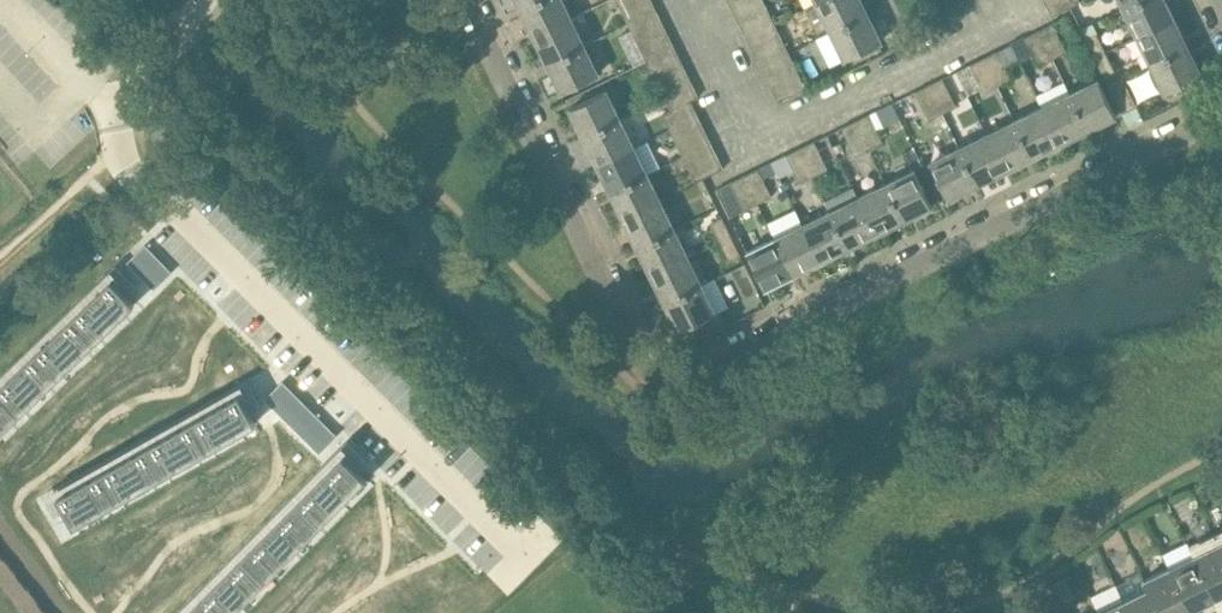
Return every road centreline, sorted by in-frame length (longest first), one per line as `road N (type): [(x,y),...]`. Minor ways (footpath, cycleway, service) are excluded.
road 1 (residential): [(520,550),(127,140),(141,78),(205,0)]
road 2 (residential): [(659,376),(697,376),(1221,116)]
road 3 (residential): [(659,376),(632,352),(467,0)]

